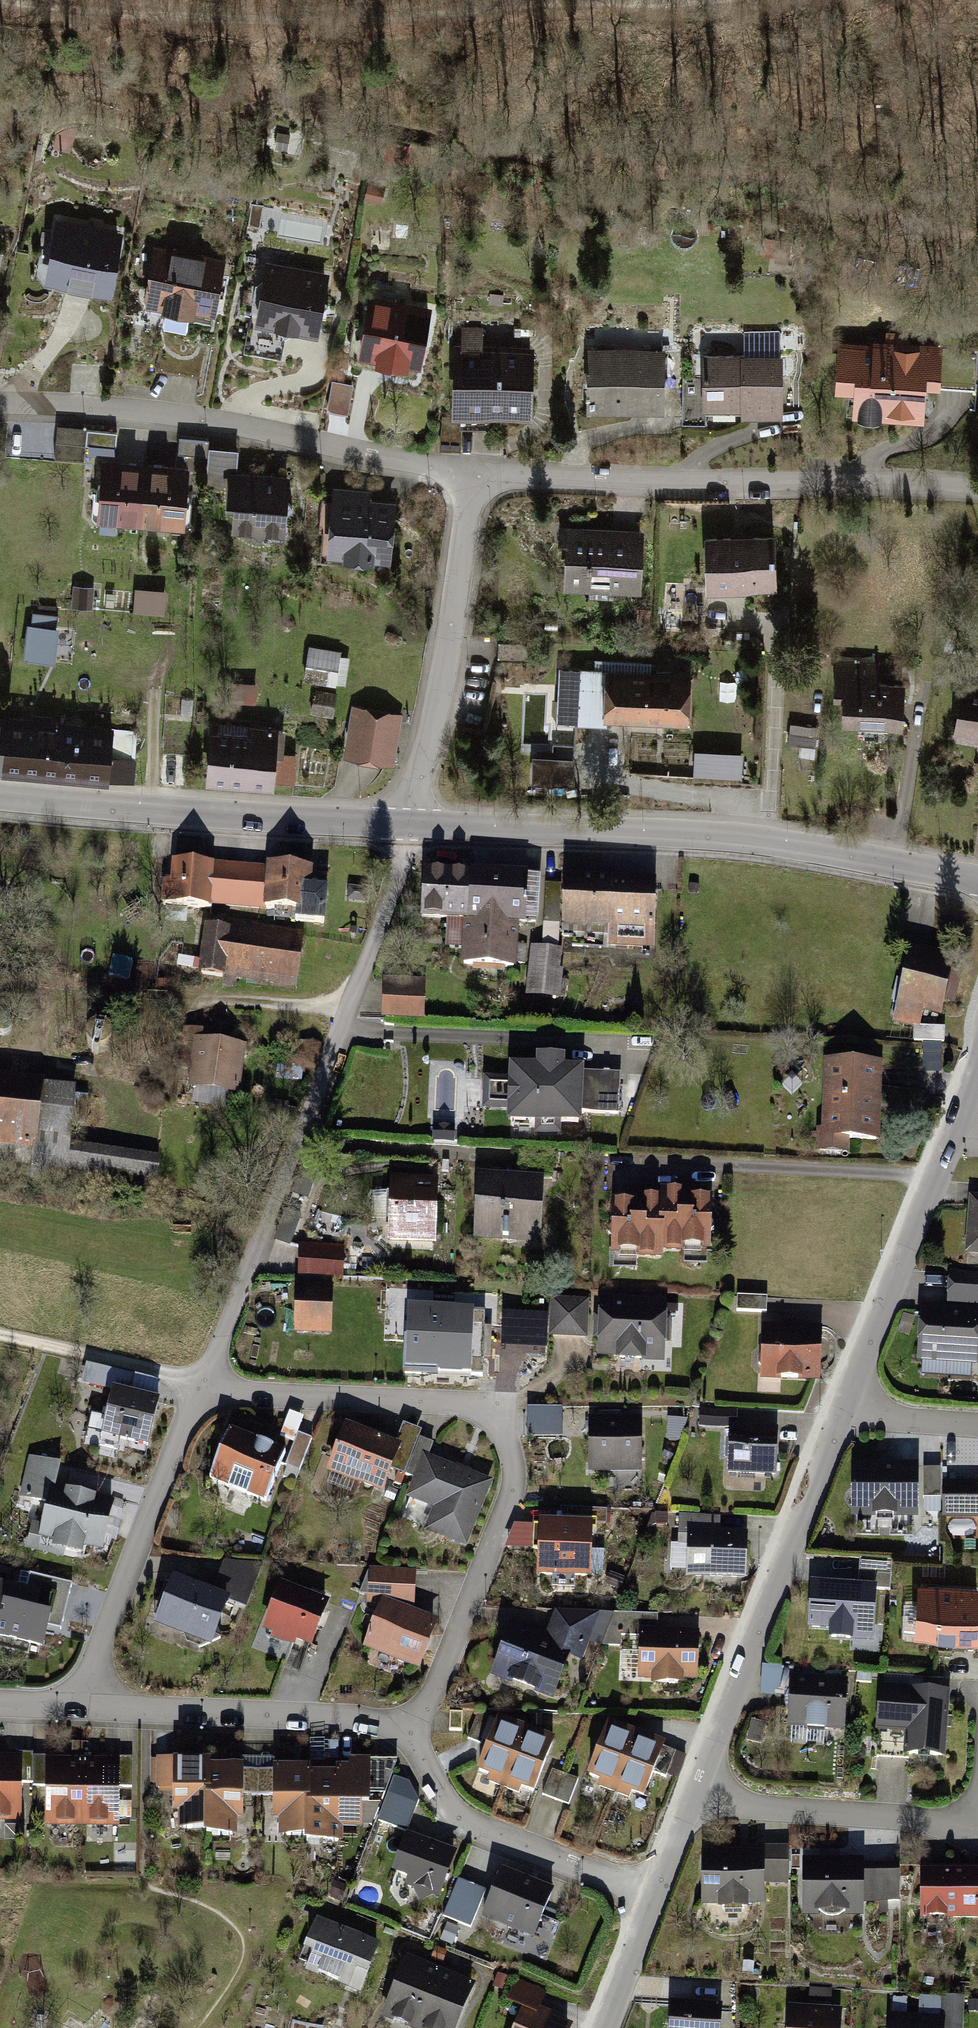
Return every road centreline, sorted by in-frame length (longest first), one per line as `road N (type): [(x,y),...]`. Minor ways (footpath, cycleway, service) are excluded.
road 1 (track): [(0,4),(205,27),(712,0)]
road 2 (residential): [(203,1383),(259,1394),(452,1402),(505,1414),(514,1459),(509,1505),(413,1732)]
road 3 (residential): [(203,1383),(404,869),(411,828)]
road 4 (secondary): [(411,828),(768,842),(977,885)]
road 5 (residential): [(472,477),(977,494)]
road 6 (residential): [(0,409),(160,416),(472,477)]
road 7 (residential): [(695,1801),(843,1415)]
road 8 (secondary): [(0,800),(411,828)]
road 9 (residential): [(843,1415),(977,1072)]
road 10 (residential): [(411,828),(472,477)]
road 11 (residential): [(86,1706),(99,1646),(203,1383)]
road 12 (residential): [(86,1706),(363,1718),(413,1732)]
road 13 (residential): [(413,1732),(425,1766),(470,1831),(656,1895)]
road 14 (residential): [(977,1828),(695,1801)]
road 15 (residential): [(606,2027),(656,1895)]
road 16 (residential): [(843,1415),(977,1425)]

